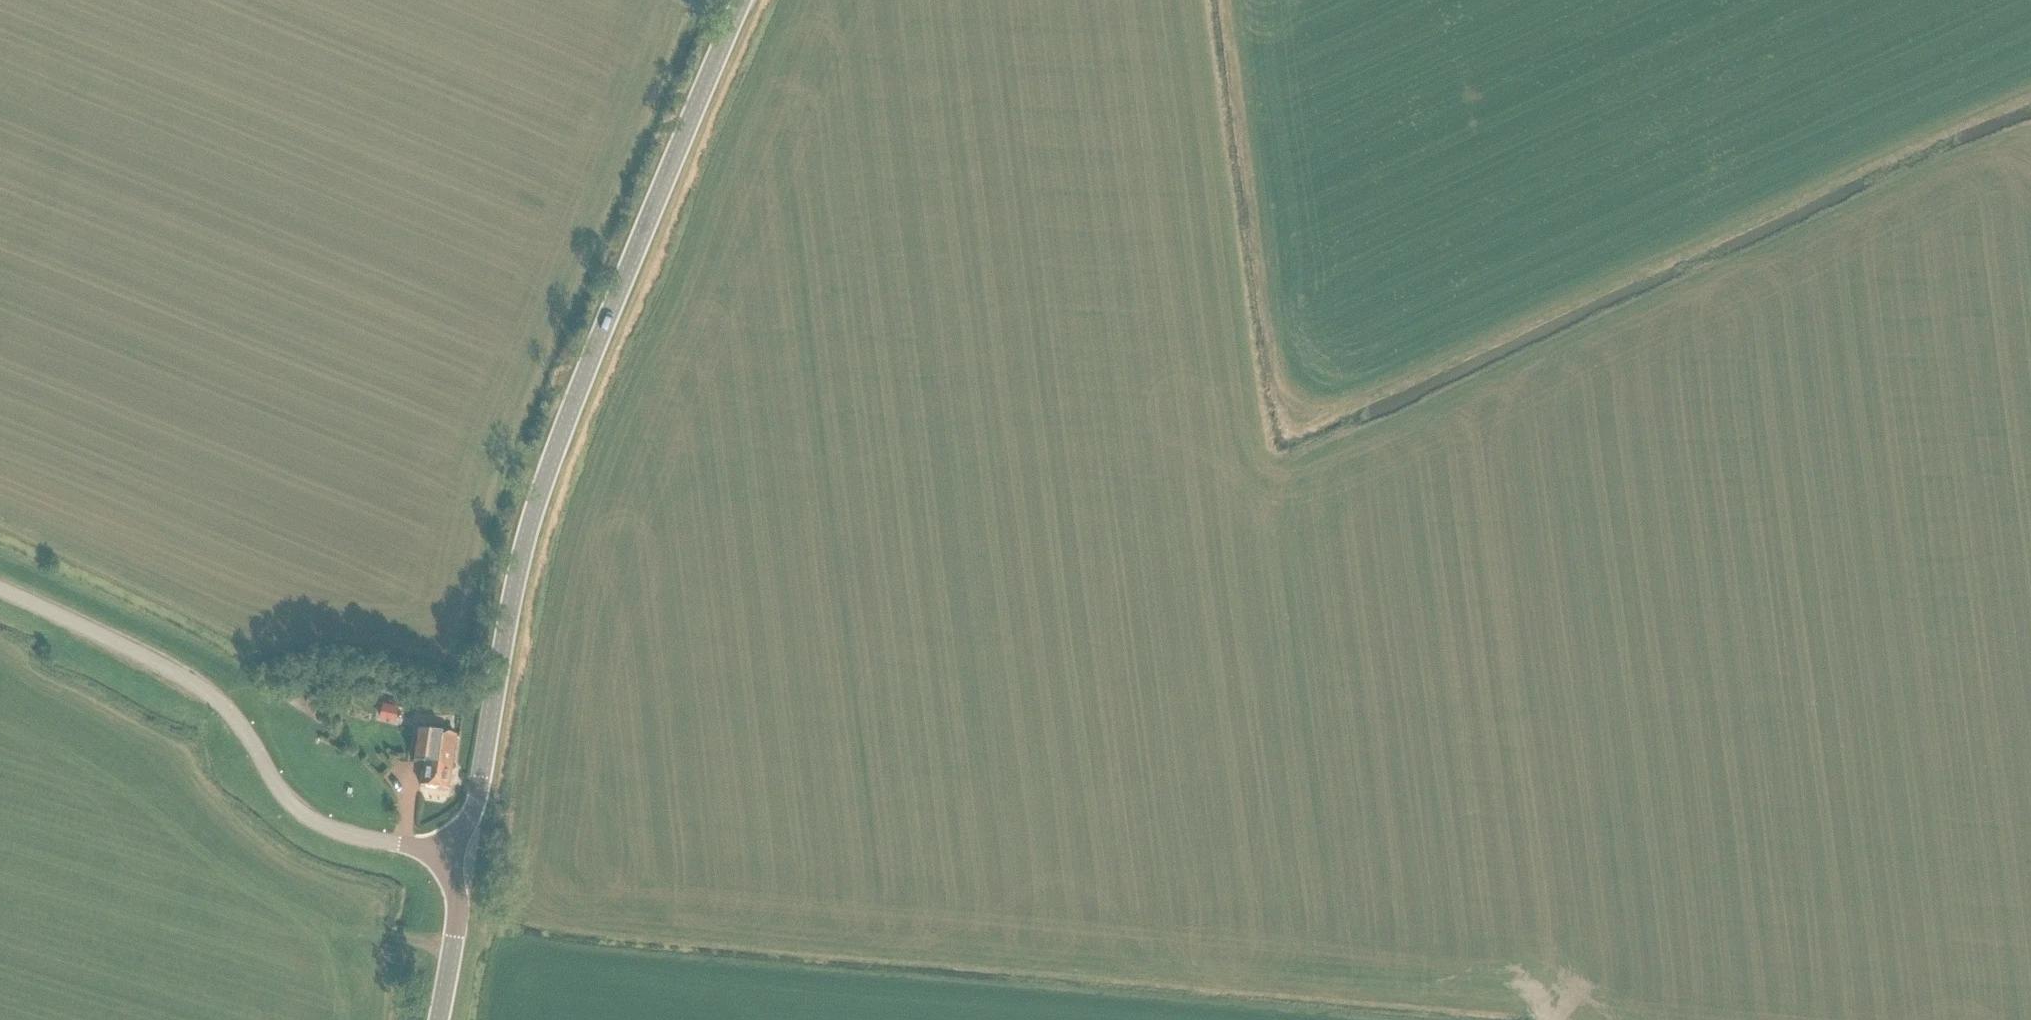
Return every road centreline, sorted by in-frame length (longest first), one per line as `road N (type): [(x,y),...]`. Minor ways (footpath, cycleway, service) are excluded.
road 1 (tertiary): [(454,854),(480,786),(530,523),(742,0)]
road 2 (unclassified): [(454,854),(315,821),(277,787),(238,723),(200,688),(0,589)]
road 3 (tertiary): [(439,1019),(455,930),(454,854)]

